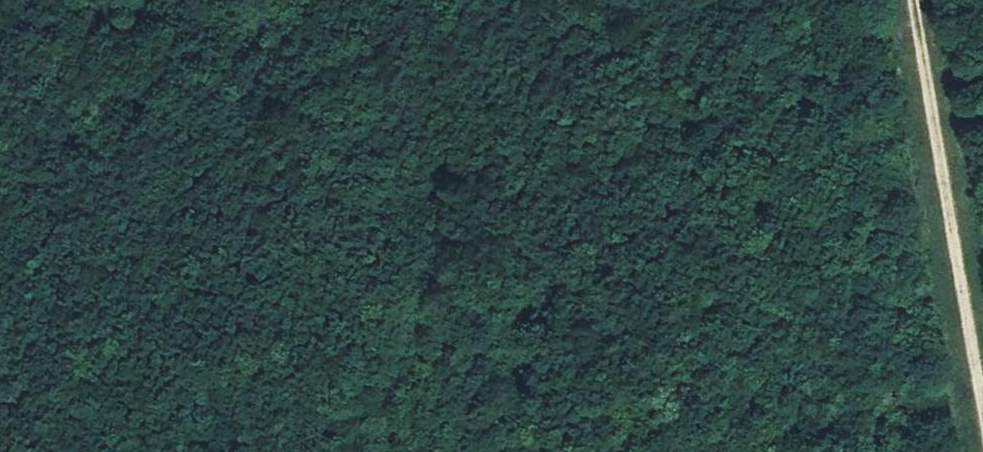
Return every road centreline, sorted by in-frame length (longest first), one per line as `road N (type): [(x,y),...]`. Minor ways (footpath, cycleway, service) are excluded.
road 1 (track): [(982,377),(917,0)]

